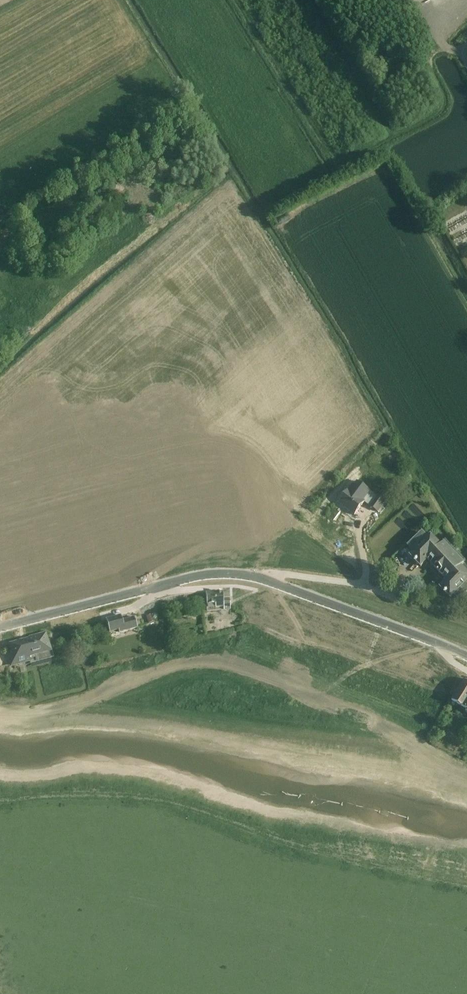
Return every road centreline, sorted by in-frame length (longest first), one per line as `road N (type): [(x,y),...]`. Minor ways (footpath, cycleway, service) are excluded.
road 1 (unclassified): [(0,626),(196,577),(240,575),(466,657)]
road 2 (track): [(137,590),(204,549),(260,538),(270,524)]

